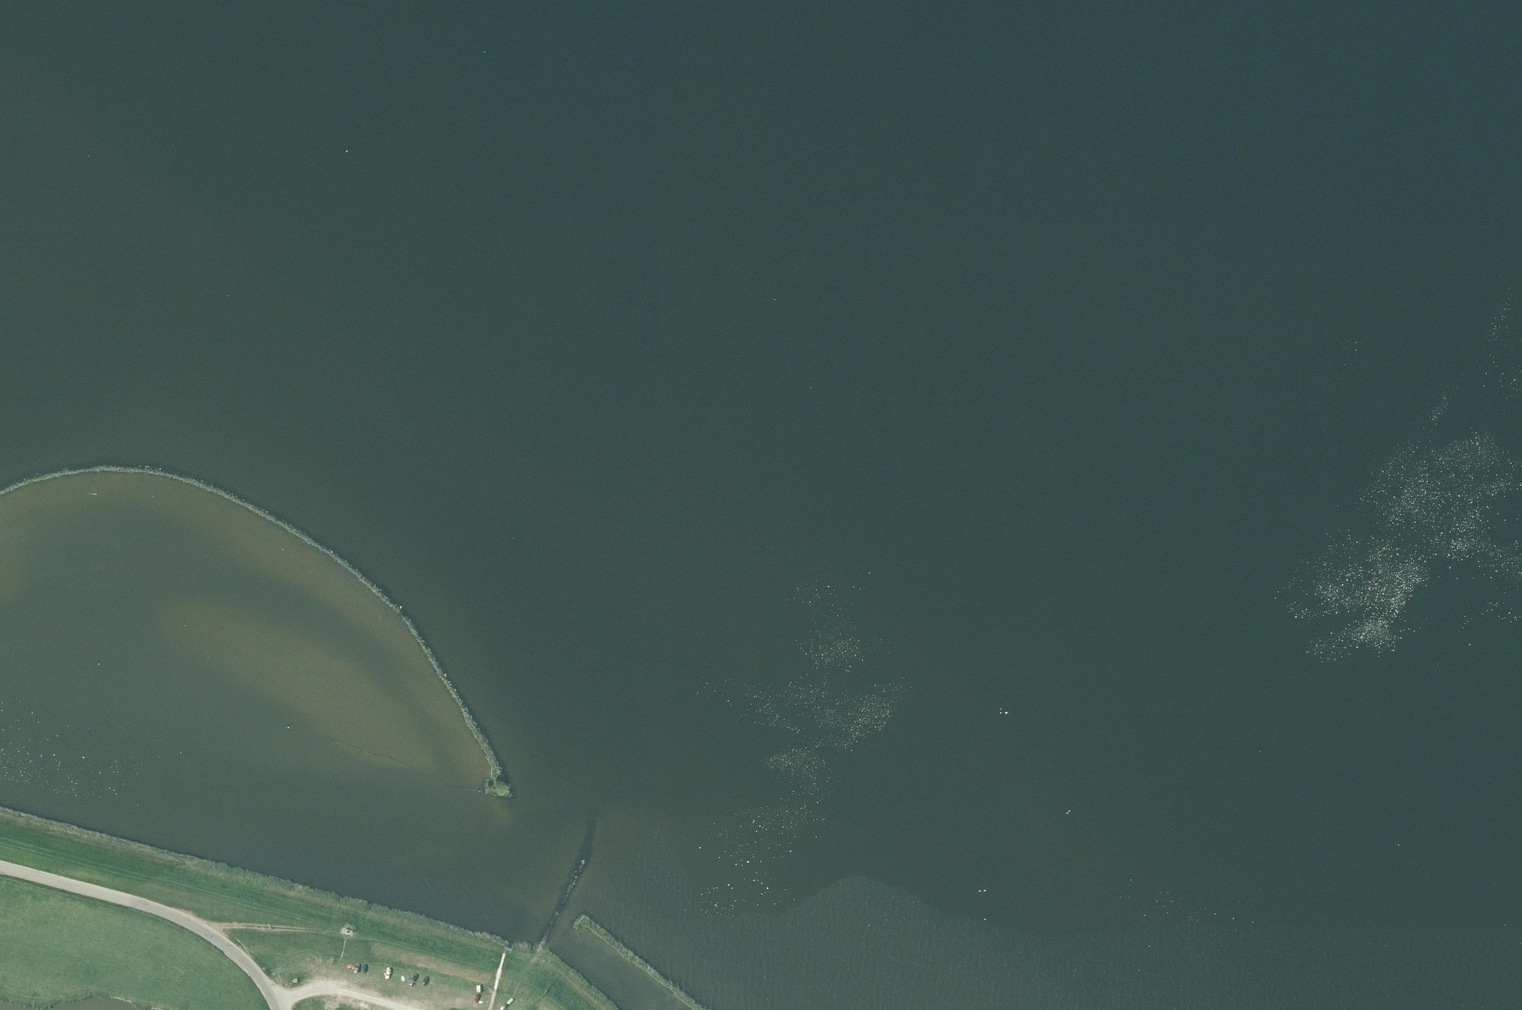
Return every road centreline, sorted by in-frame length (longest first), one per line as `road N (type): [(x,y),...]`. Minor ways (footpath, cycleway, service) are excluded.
road 1 (track): [(0,842),(335,935),(499,971),(564,1009)]
road 2 (tertiary): [(279,1009),(246,964),(190,923),(0,867)]
road 3 (track): [(352,938),(202,930)]
road 4 (track): [(401,1009),(323,990),(277,1003)]

